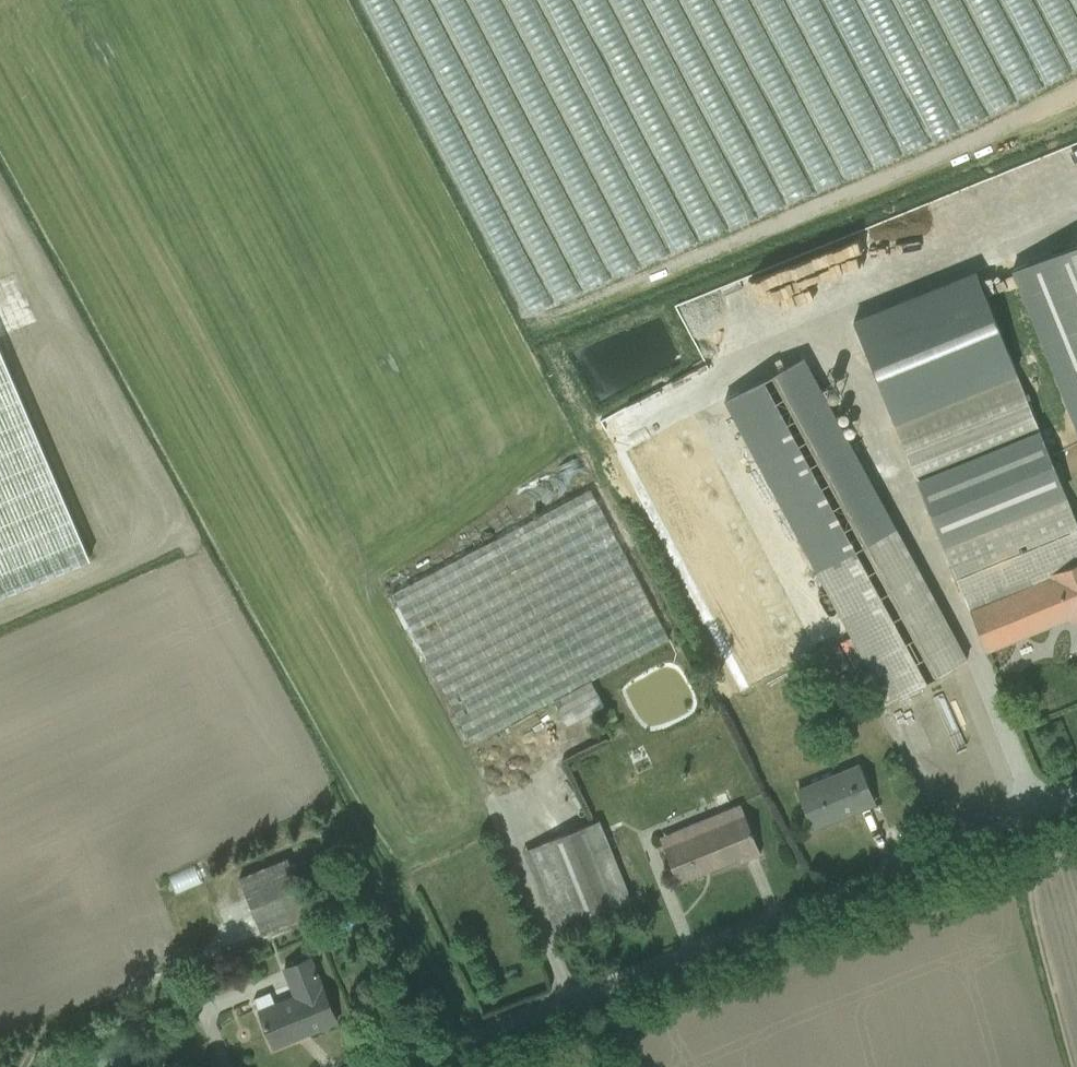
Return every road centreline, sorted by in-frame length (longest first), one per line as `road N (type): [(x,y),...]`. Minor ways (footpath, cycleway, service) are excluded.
road 1 (unclassified): [(1076,782),(383,1066)]

